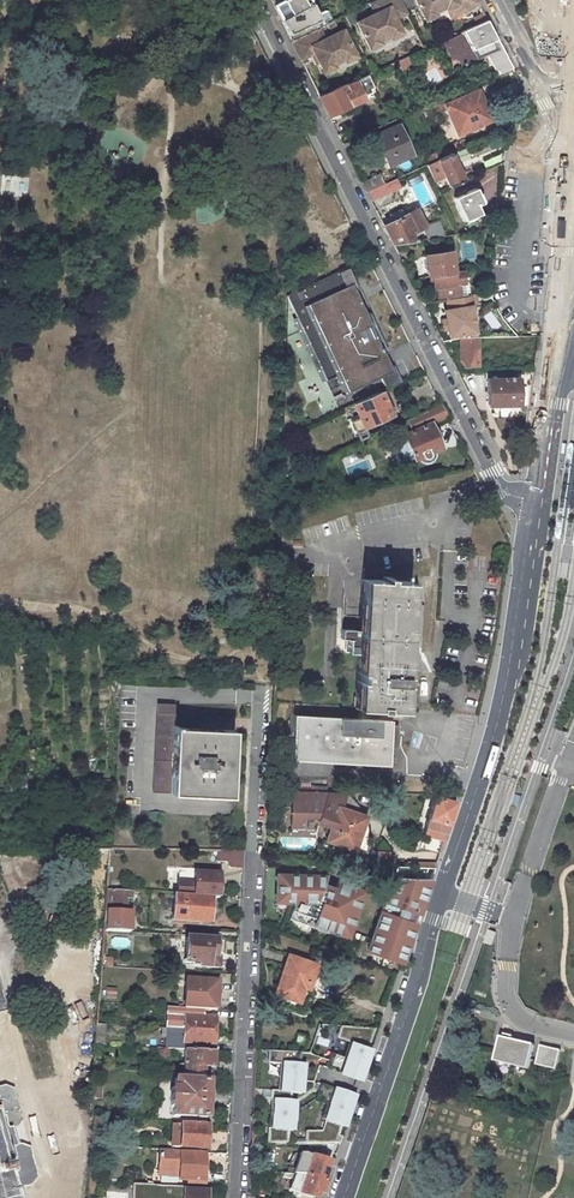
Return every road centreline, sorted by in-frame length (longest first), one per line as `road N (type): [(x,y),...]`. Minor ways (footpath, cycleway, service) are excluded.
road 1 (secondary): [(343,1197),(495,736),(538,503)]
road 2 (residential): [(253,0),(503,492),(538,503)]
road 3 (residential): [(259,685),(234,1197)]
road 4 (secondary): [(538,503),(560,367),(573,164)]
road 5 (residential): [(573,90),(536,76),(497,0)]

